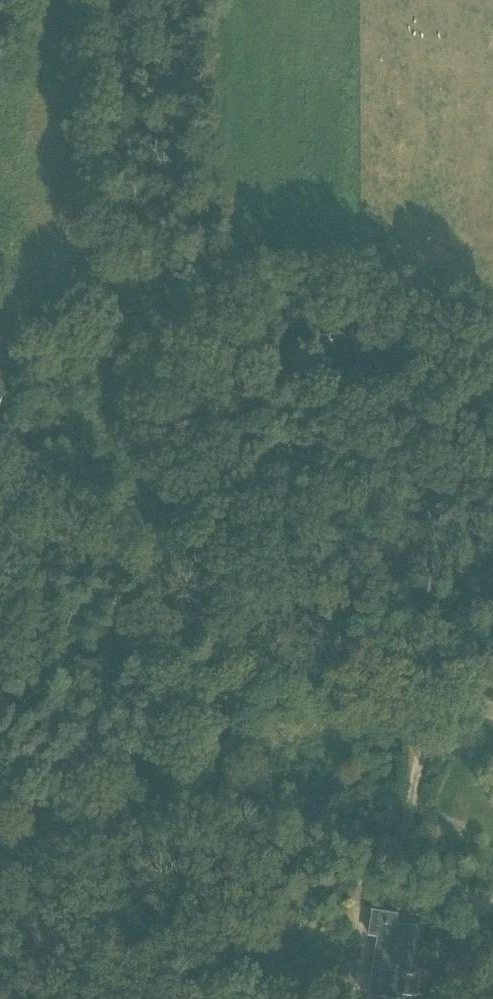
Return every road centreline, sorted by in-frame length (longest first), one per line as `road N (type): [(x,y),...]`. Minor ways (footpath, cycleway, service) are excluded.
road 1 (unclassified): [(492,713),(0,498)]
road 2 (track): [(171,572),(248,387)]

